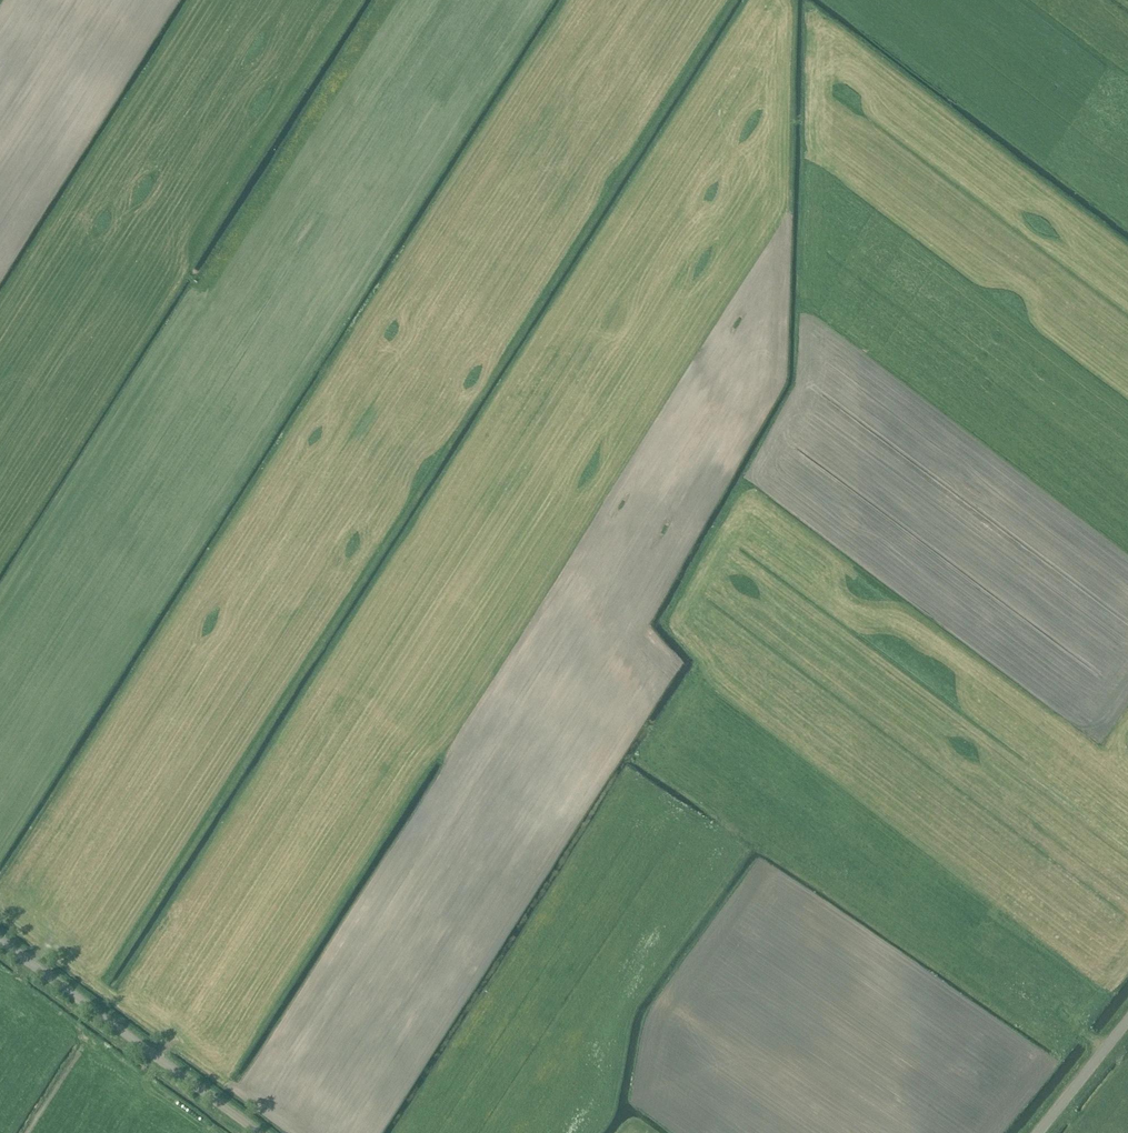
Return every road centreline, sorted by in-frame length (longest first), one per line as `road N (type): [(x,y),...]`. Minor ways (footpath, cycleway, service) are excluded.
road 1 (unclassified): [(261,1132),(0,940)]
road 2 (unclassified): [(1039,1132),(1127,1020)]

